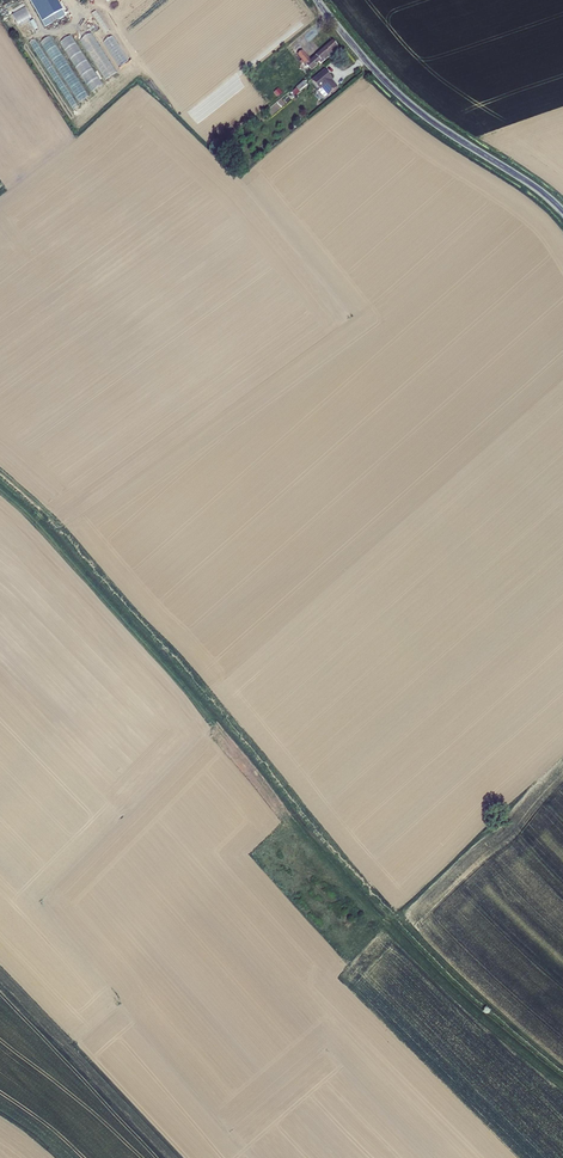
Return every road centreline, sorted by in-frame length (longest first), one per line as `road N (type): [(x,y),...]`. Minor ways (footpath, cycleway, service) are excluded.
road 1 (tertiary): [(562,212),(407,101),(317,0)]

